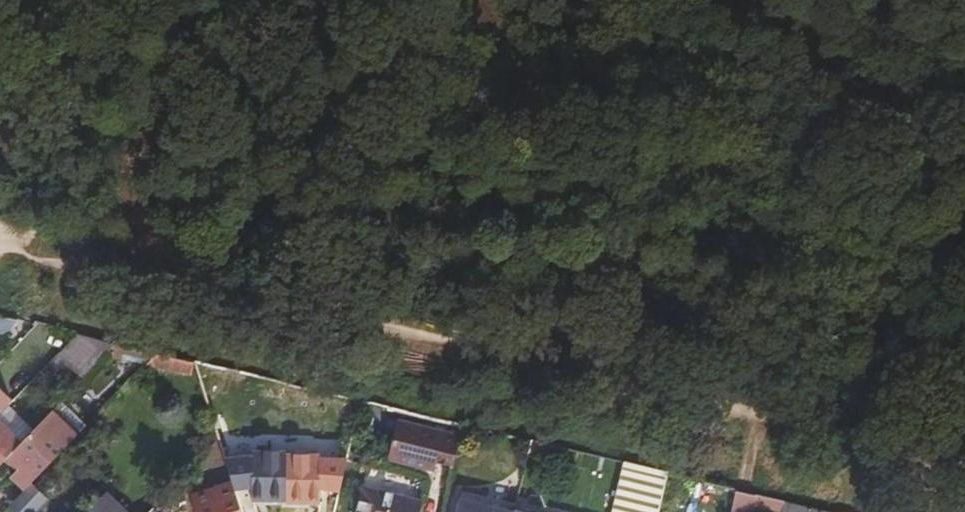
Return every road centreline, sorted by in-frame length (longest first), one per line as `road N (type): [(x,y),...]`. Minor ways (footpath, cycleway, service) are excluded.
road 1 (track): [(964,445),(799,266),(513,0)]

